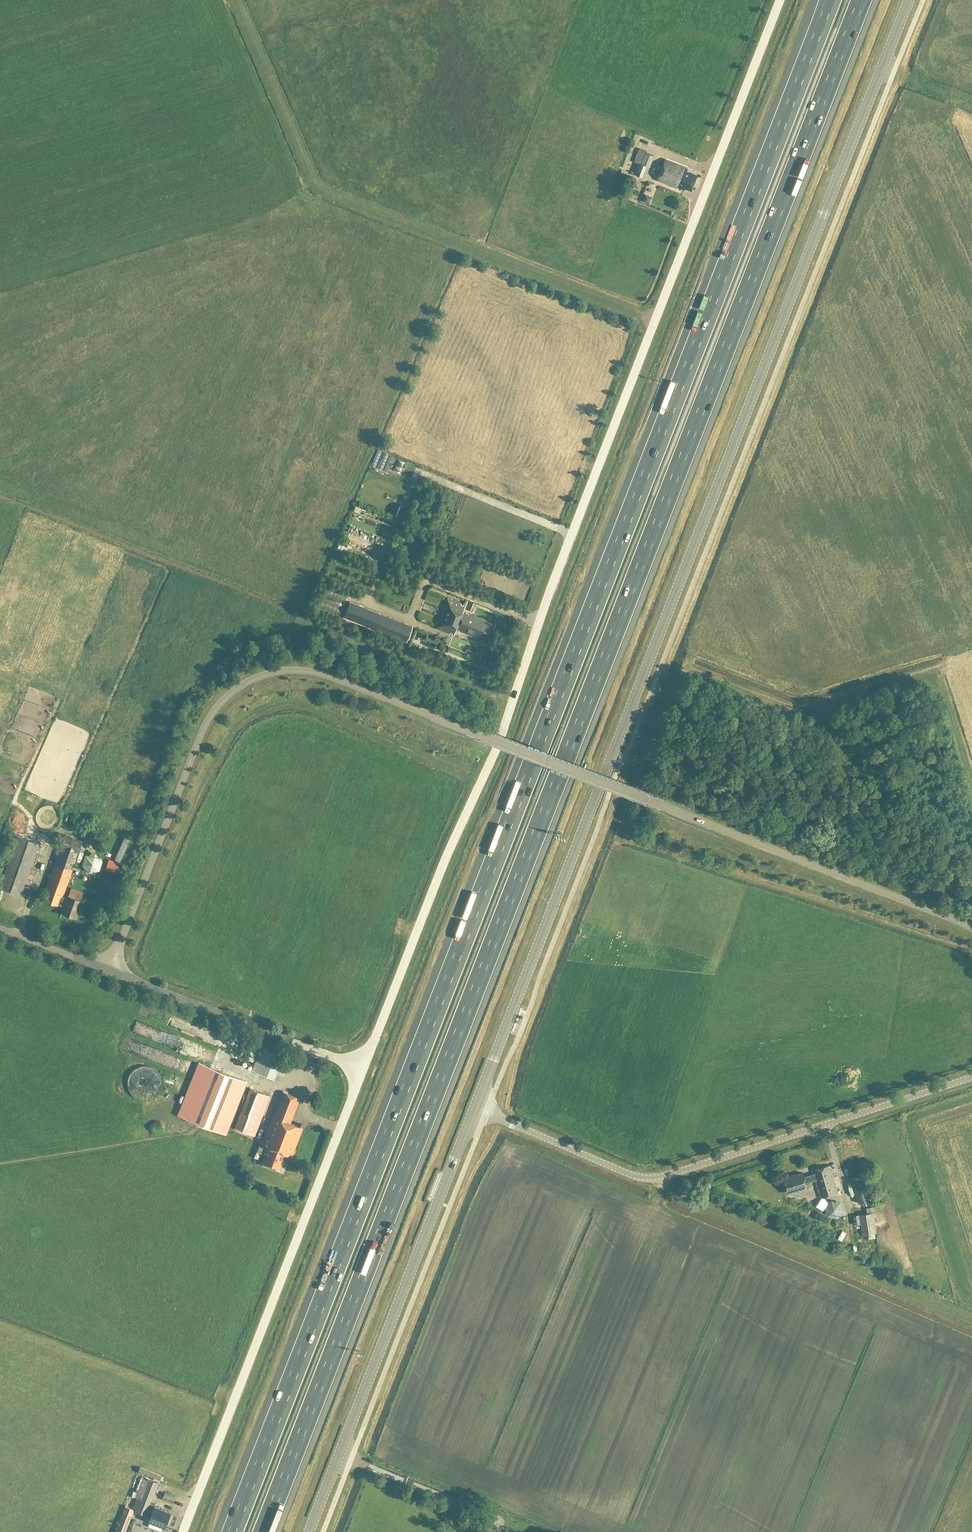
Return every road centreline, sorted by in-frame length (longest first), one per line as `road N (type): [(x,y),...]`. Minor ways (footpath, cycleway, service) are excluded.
road 1 (motorway): [(832,0),(232,1531)]
road 2 (motorway): [(265,1531),(862,0)]
road 3 (unclassified): [(476,1108),(910,0)]
road 4 (unclassified): [(362,1070),(495,750),(780,0)]
road 5 (track): [(655,320),(312,186),(232,0)]
road 6 (unclassified): [(109,972),(207,726),(243,687),(274,674),(319,676),(469,733)]
road 7 (unclassified): [(971,929),(469,733)]
road 8 (unclassified): [(476,1108),(654,1178),(971,1077)]
road 9 (unclassified): [(183,1531),(362,1070)]
road 10 (unclassified): [(309,1531),(476,1108)]
road 11 (track): [(971,1324),(665,1190),(654,1178)]
road 12 (unclassified): [(362,1070),(109,972)]

